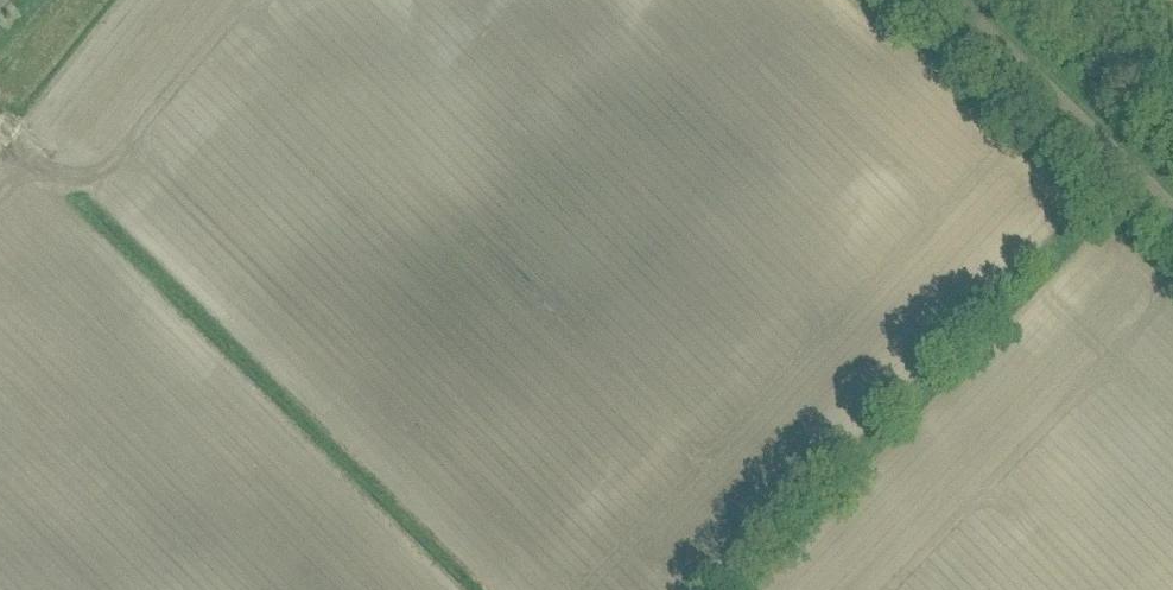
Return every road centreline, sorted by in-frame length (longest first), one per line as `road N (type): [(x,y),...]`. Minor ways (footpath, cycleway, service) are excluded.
road 1 (unclassified): [(1172,213),(954,0)]

